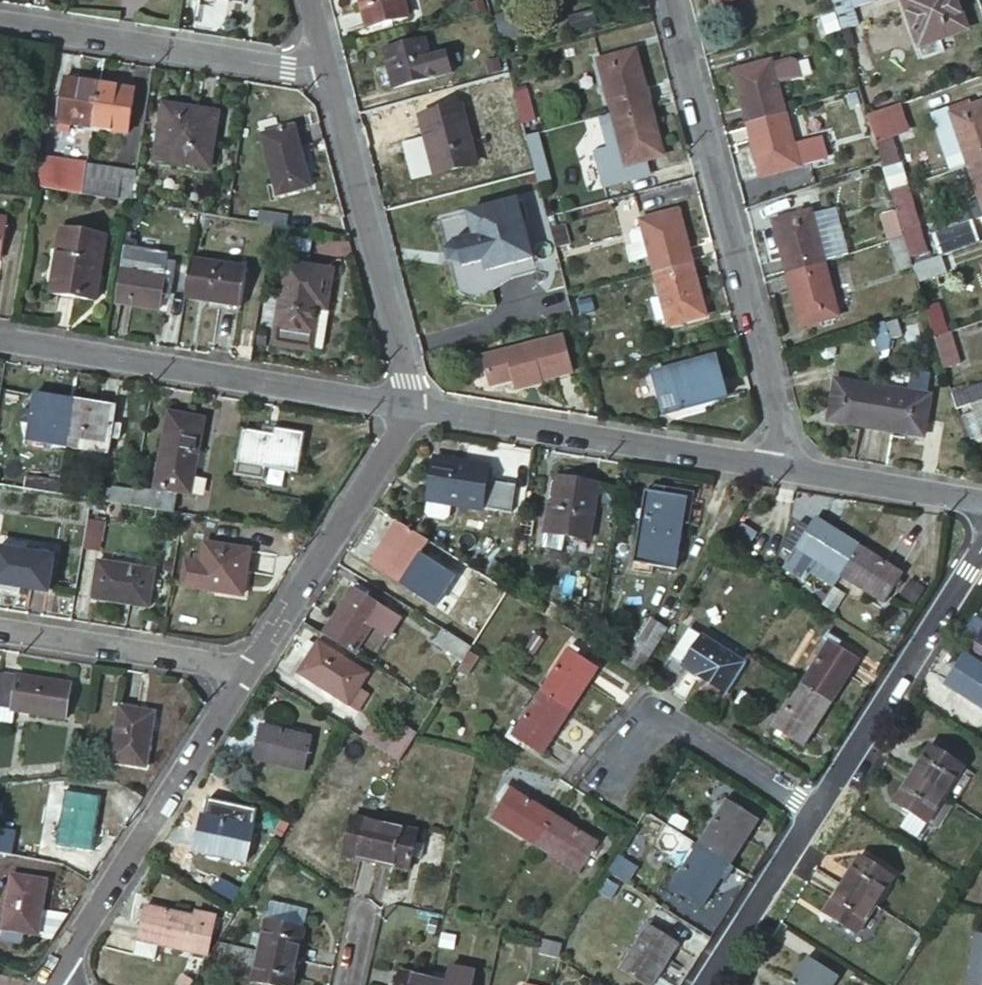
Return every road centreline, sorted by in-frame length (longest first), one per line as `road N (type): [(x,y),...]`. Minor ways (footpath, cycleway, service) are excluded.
road 1 (residential): [(671,0),(796,470)]
road 2 (residential): [(407,407),(0,340)]
road 3 (residential): [(796,470),(407,407)]
road 4 (residential): [(243,668),(50,984)]
road 5 (residential): [(407,407),(319,65)]
road 6 (unclassified): [(0,18),(319,65)]
road 7 (unclassified): [(817,810),(981,541)]
road 8 (residential): [(407,407),(243,668)]
road 9 (residential): [(817,810),(655,712),(600,783)]
road 10 (residential): [(243,668),(0,624)]
road 11 (unclassified): [(707,984),(817,810)]
road 12 (residential): [(981,501),(796,470)]

